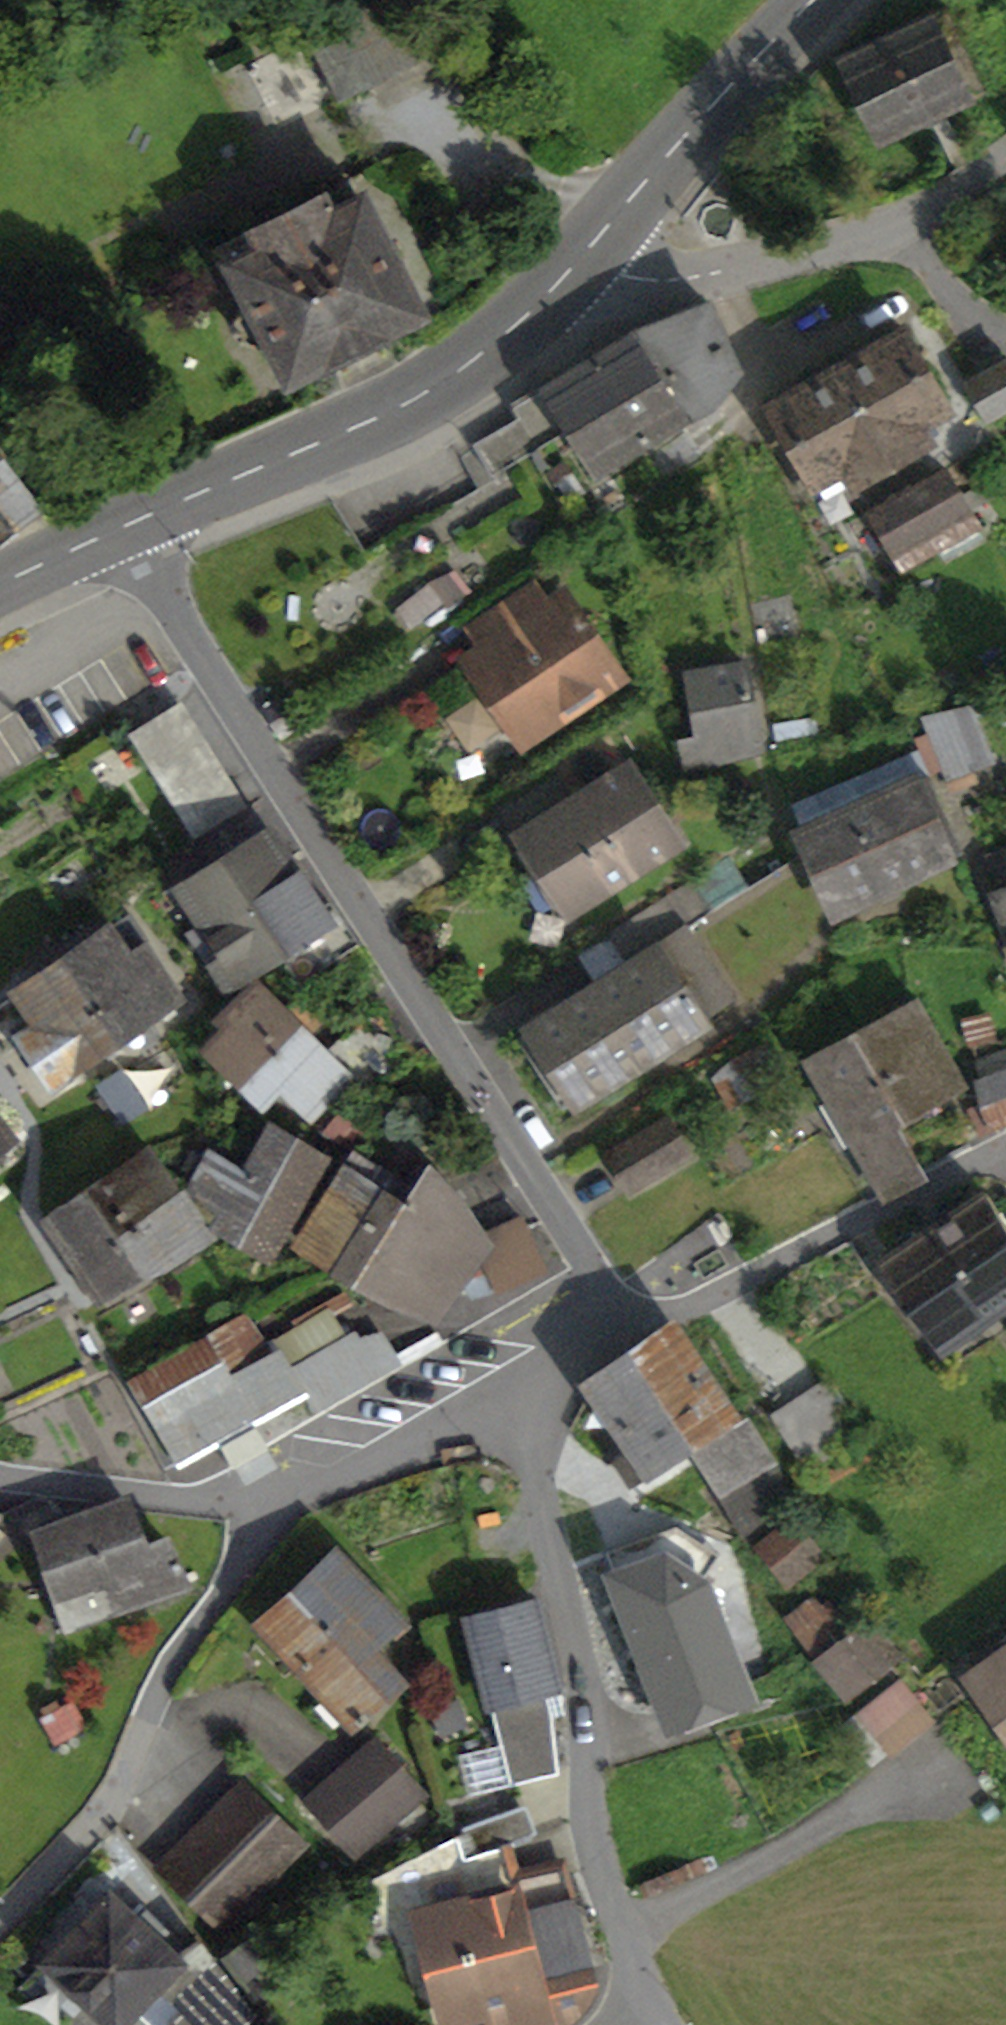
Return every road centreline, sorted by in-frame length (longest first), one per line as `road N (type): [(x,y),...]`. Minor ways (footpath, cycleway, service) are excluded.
road 1 (residential): [(117,525),(629,1333)]
road 2 (residential): [(518,1397),(581,1674),(599,1854),(619,1937),(660,2024)]
road 3 (primary): [(566,273),(466,370),(391,418),(117,525)]
road 4 (residential): [(278,1509),(157,1697),(119,1784),(0,1924)]
road 5 (residential): [(1005,1149),(721,1296),(629,1333)]
road 6 (primary): [(820,0),(566,273)]
road 7 (tertiary): [(884,229),(620,281),(566,273)]
road 8 (residential): [(0,1477),(278,1509)]
road 9 (residential): [(518,1397),(278,1509)]
road 10 (residential): [(884,229),(1005,335)]
road 11 (tertiary): [(1005,158),(884,229)]
road 12 (primary): [(117,525),(0,583)]
road 13 (residential): [(629,1333),(518,1397)]

